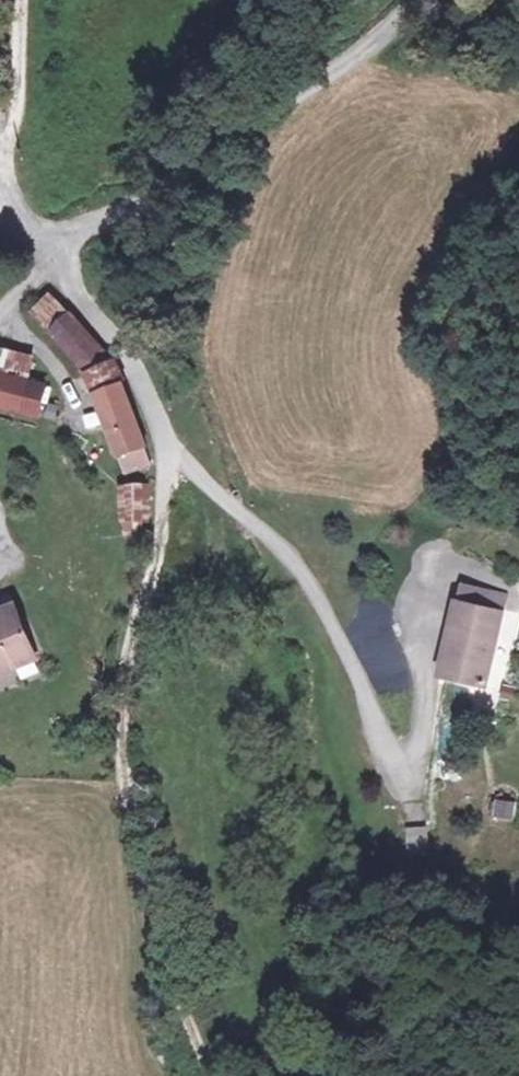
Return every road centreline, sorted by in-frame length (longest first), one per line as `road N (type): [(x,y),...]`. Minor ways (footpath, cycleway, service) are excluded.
road 1 (track): [(210,1075),(192,1036),(124,777),(124,696),(154,571),(168,452)]
road 2 (unclassified): [(386,751),(335,632),(288,555),(168,452),(133,360),(64,289),(50,257)]
road 3 (unclassified): [(451,0),(92,219),(50,257)]
road 4 (unclassified): [(50,257),(16,218),(23,0)]

